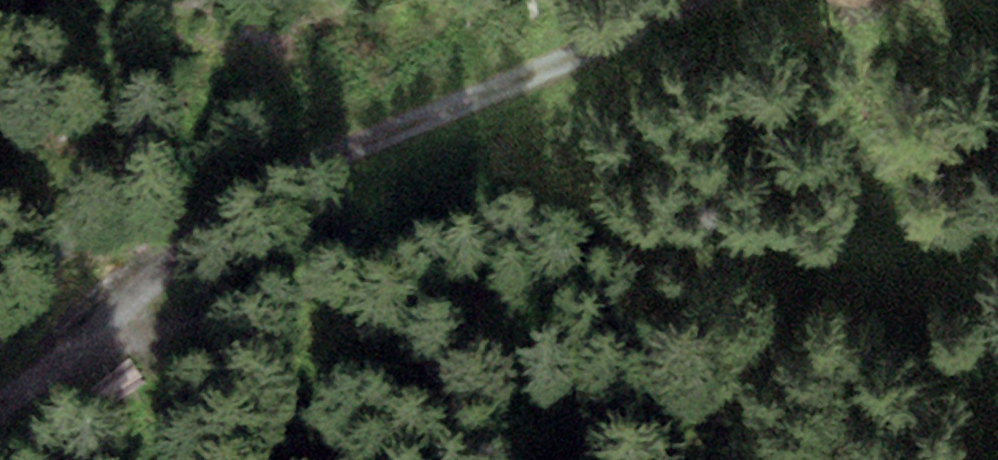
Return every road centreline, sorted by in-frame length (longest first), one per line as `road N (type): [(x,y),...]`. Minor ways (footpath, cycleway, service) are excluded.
road 1 (track): [(997,223),(599,215),(112,355),(72,344)]
road 2 (track): [(692,0),(284,175),(182,240),(72,344),(0,399)]

